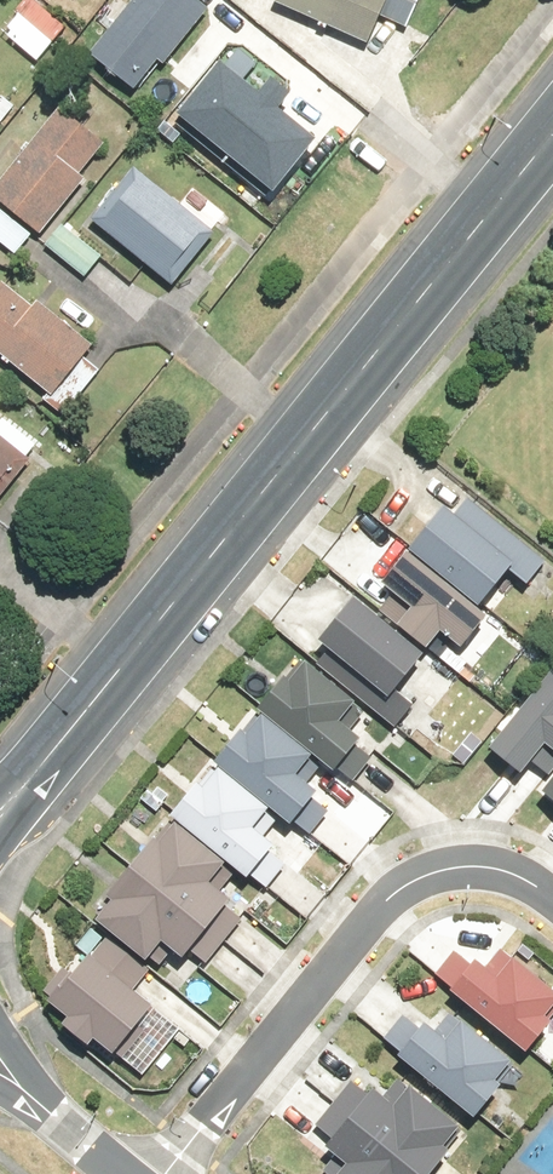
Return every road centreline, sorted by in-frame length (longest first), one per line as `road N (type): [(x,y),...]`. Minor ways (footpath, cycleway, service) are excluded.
road 1 (tertiary): [(552,137),(41,765)]
road 2 (residential): [(167,1173),(394,891),(431,873),(484,866),(552,899)]

